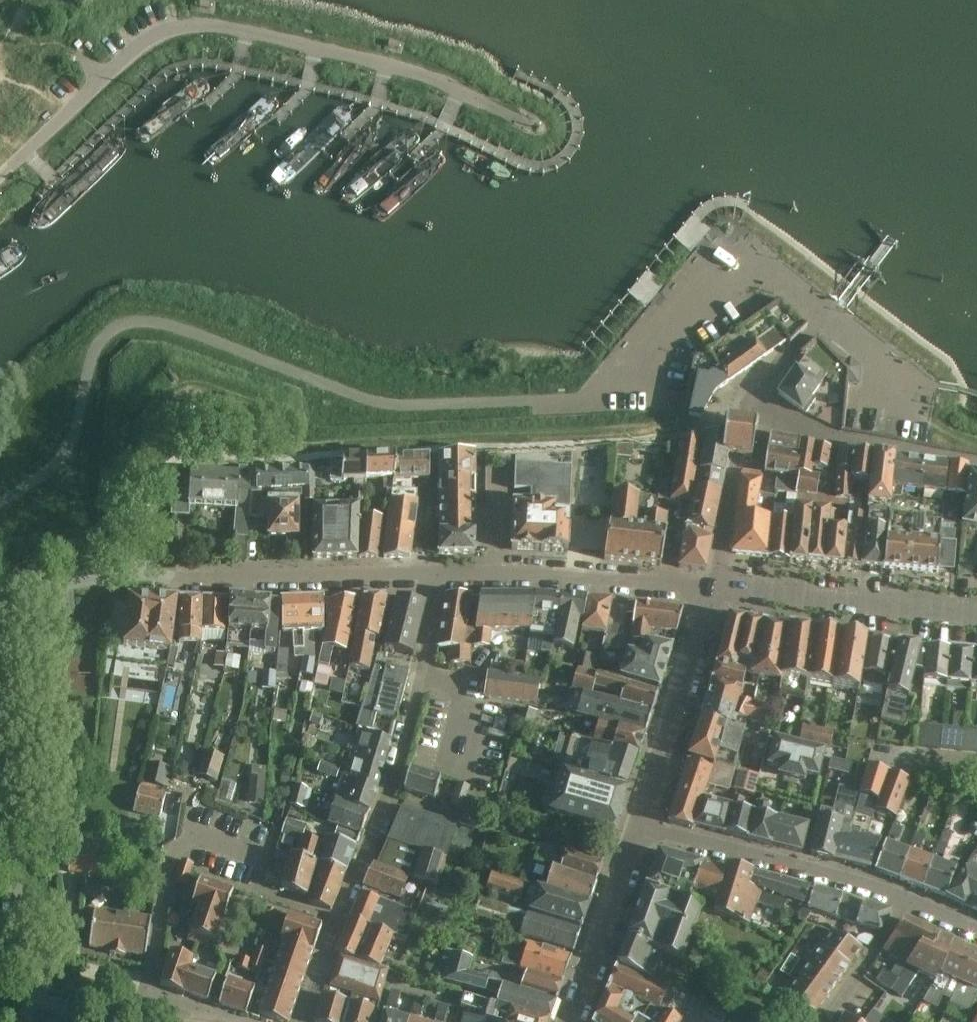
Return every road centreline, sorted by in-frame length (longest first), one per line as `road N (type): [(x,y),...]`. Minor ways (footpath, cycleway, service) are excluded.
road 1 (residential): [(143,1018),(40,1002),(22,990),(13,931),(5,604),(154,579)]
road 2 (unclassified): [(0,177),(126,55),(164,31),(207,22),(414,76),(528,121)]
road 3 (unclassified): [(530,401),(578,399),(596,390),(643,357),(723,267),(754,261),(775,268),(830,318)]
road 4 (residential): [(301,1021),(386,794),(422,674)]
road 5 (residential): [(709,589),(745,405),(762,378),(830,318)]
road 6 (residential): [(143,1018),(179,830),(267,864)]
road 7 (residential): [(439,573),(154,579)]
road 8 (tertiary): [(637,825),(905,898)]
road 9 (residential): [(709,589),(439,573)]
road 10 (residential): [(976,614),(709,589)]
road 11 (residential): [(637,825),(709,589)]
road 12 (tertiary): [(566,1020),(637,825)]
road 13 (residential): [(154,579),(160,473),(173,462),(252,458)]
road 14 (residential): [(822,1021),(905,898)]
road 15 (residential): [(422,674),(451,683),(471,707),(456,771)]
road 16 (unclassified): [(830,318),(896,373),(890,407)]

